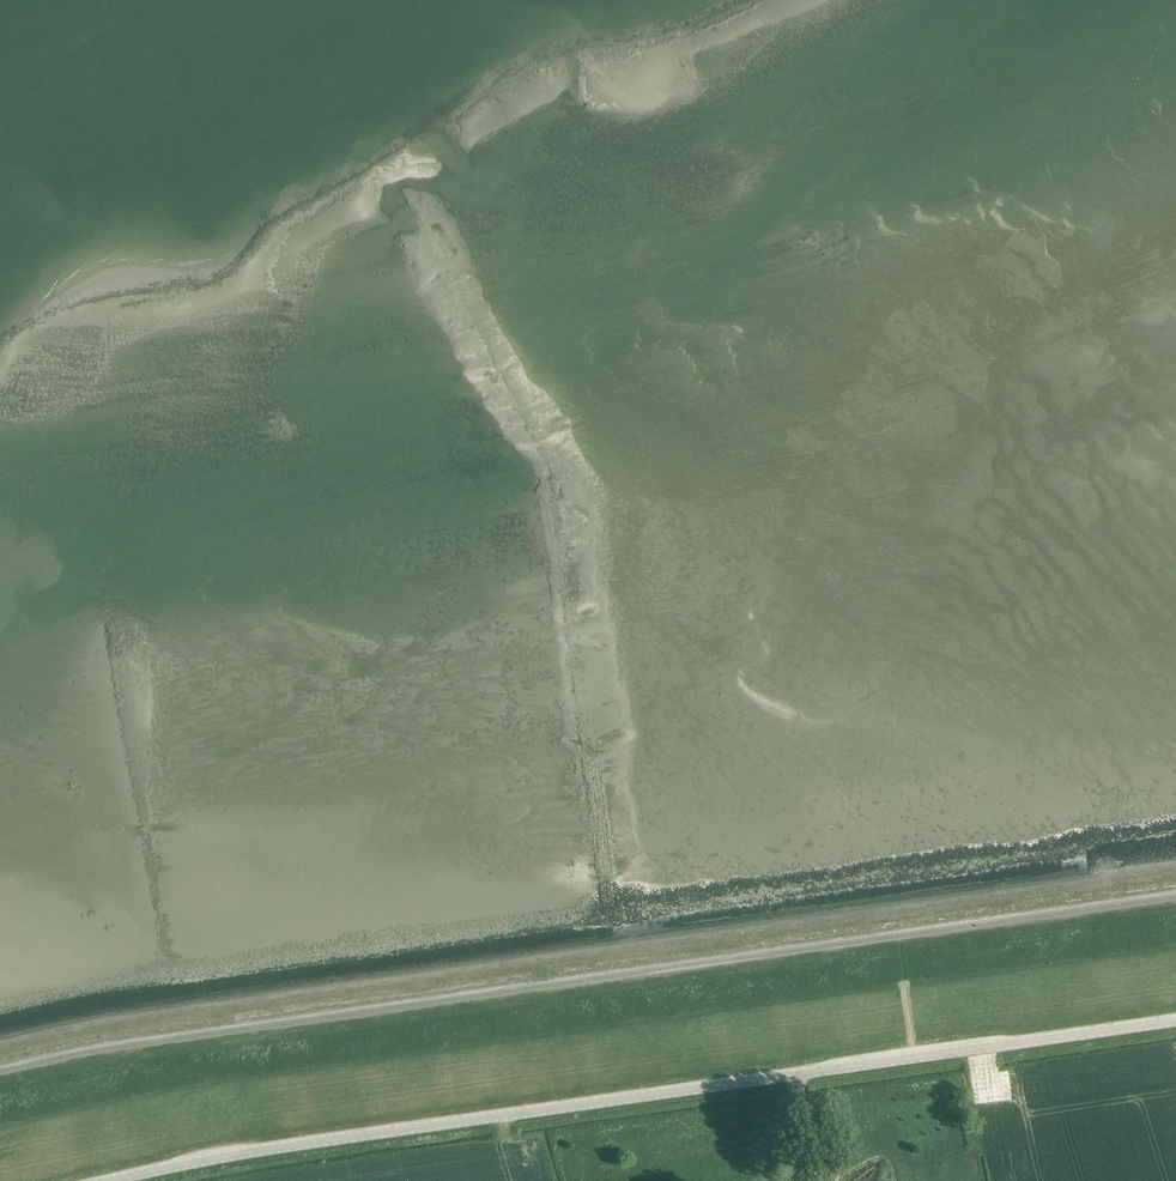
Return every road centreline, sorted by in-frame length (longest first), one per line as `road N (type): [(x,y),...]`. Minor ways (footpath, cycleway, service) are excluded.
road 1 (tertiary): [(107,1180),(268,1148),(1175,1020)]

